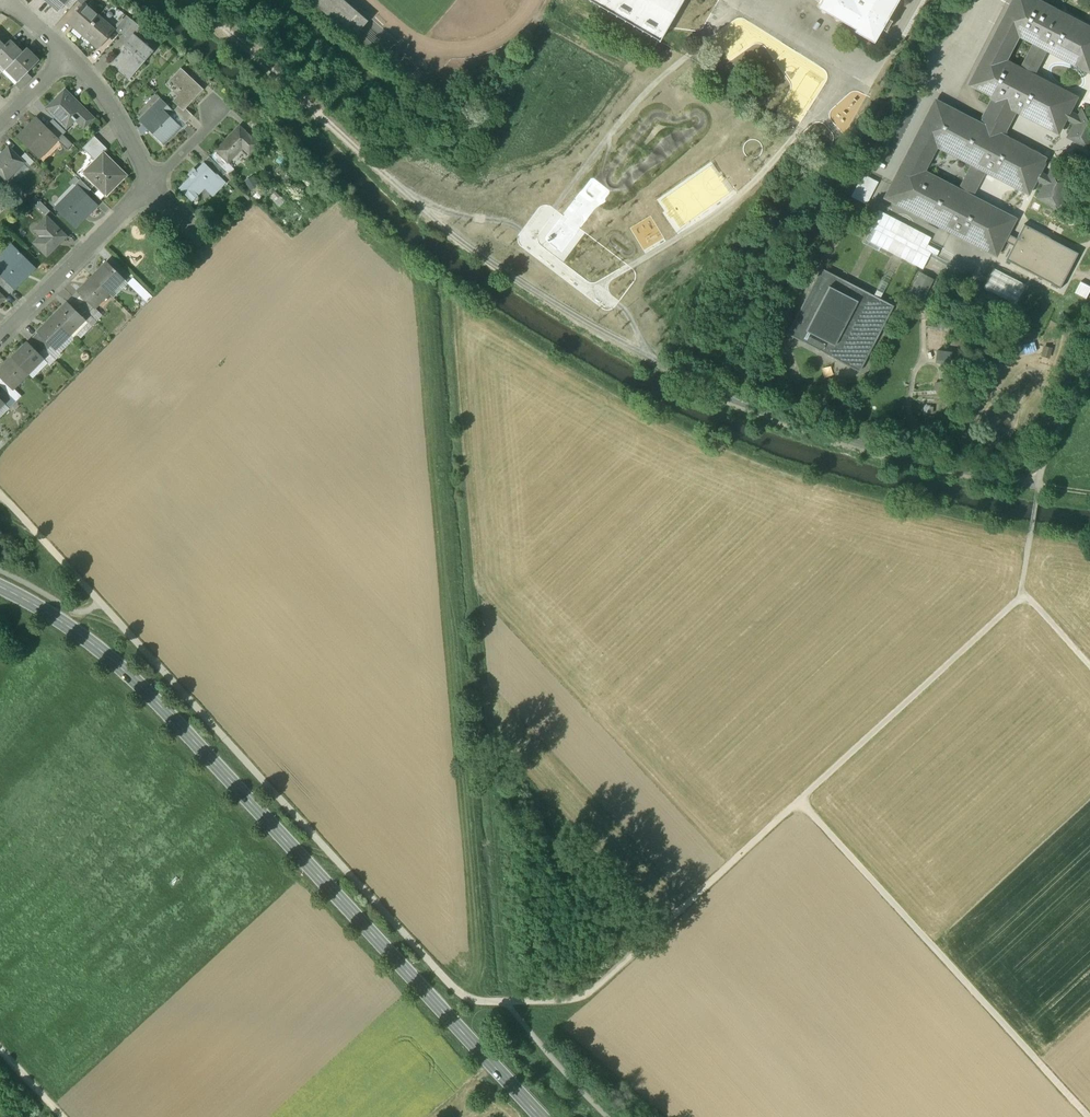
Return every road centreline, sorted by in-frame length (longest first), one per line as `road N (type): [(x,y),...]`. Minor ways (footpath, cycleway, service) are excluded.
road 1 (track): [(0,499),(467,999),(580,998),(798,800)]
road 2 (secondary): [(540,1116),(186,732),(89,643),(0,588)]
road 3 (track): [(1089,1116),(798,800)]
road 4 (track): [(798,800),(1023,593)]
road 5 (residential): [(152,185),(0,341)]
road 6 (residential): [(152,185),(115,114),(68,56)]
road 7 (track): [(1040,486),(1089,372)]

